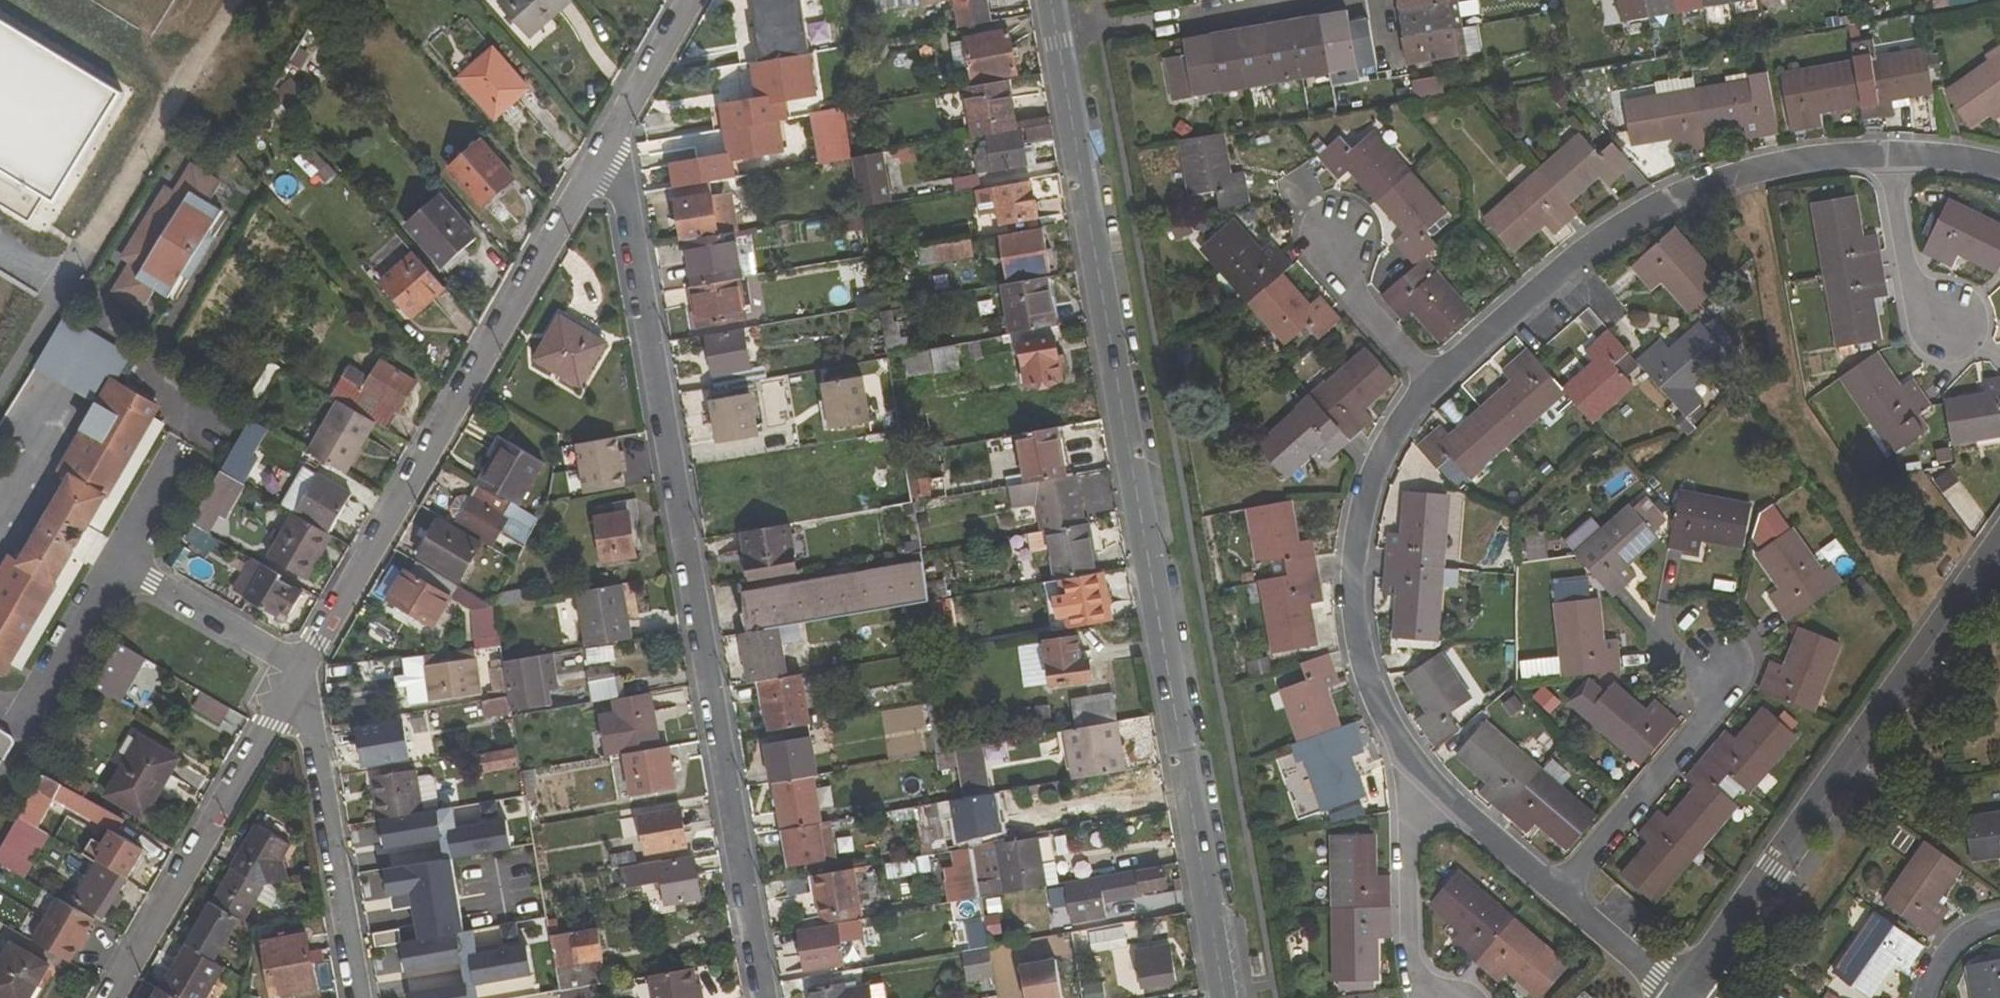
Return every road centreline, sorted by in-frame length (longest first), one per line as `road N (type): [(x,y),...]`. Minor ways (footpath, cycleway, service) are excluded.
road 1 (tertiary): [(1226,997),(1050,0)]
road 2 (residential): [(764,997),(630,211),(604,159)]
road 3 (residential): [(604,159),(286,704)]
road 4 (residential): [(1436,380),(1396,424),(1366,494),(1352,603),(1365,661),(1399,746),(1558,891)]
road 5 (residential): [(1999,542),(1682,997)]
road 6 (residential): [(1886,154),(1754,169),(1672,199),(1574,255),(1436,380)]
road 7 (residential): [(286,704),(114,997)]
road 8 (residential): [(286,704),(313,719),(358,997)]
road 9 (residential): [(1716,664),(1712,710),(1558,891)]
road 10 (residential): [(1886,154),(1909,278),(1948,327)]
road 11 (residential): [(693,0),(604,159)]
road 12 (residential): [(1436,380),(1353,288),(1339,239)]
road 13 (residential): [(1558,891),(1682,997)]

